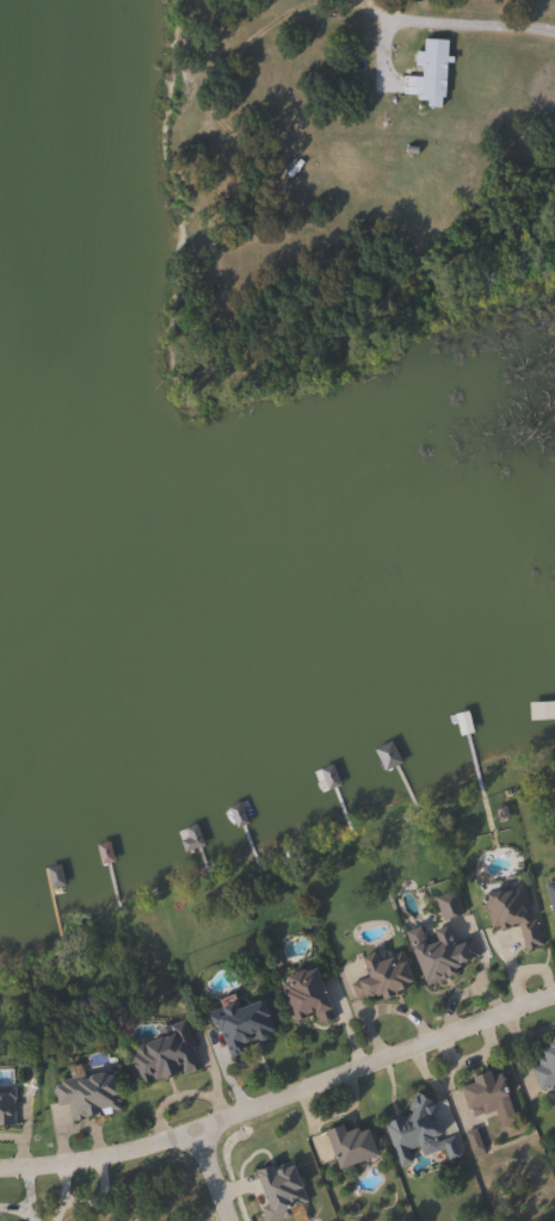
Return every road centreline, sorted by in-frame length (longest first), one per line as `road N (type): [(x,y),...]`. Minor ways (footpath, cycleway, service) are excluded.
road 1 (residential): [(554,972),(147,1137),(78,1149),(0,1149)]

